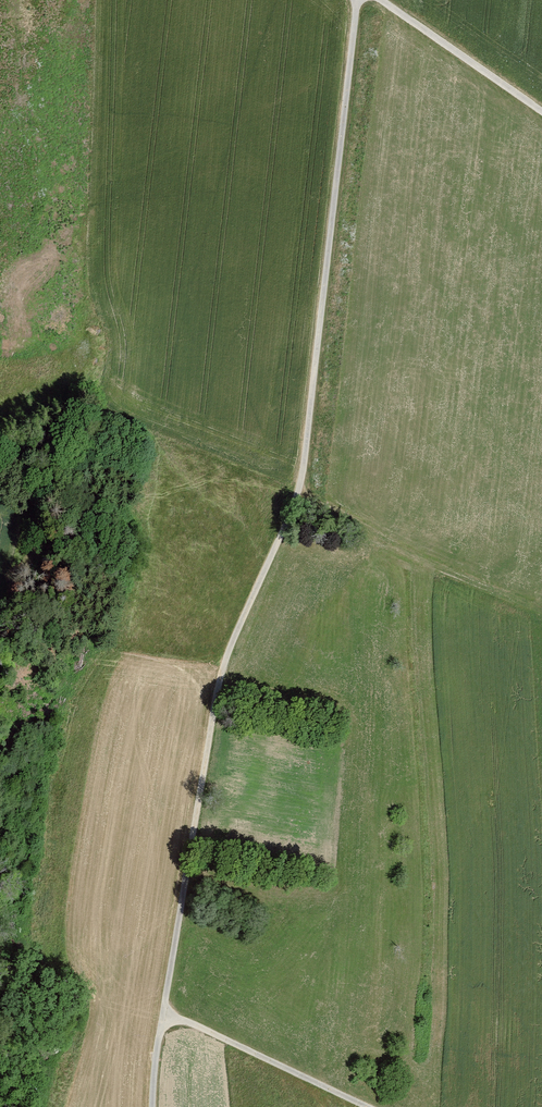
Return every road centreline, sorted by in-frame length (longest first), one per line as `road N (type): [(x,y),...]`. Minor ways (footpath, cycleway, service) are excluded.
road 1 (track): [(153,1106),(223,669),(300,497),(360,0)]
road 2 (track): [(165,1010),(363,1106)]
road 3 (track): [(381,0),(541,112)]

